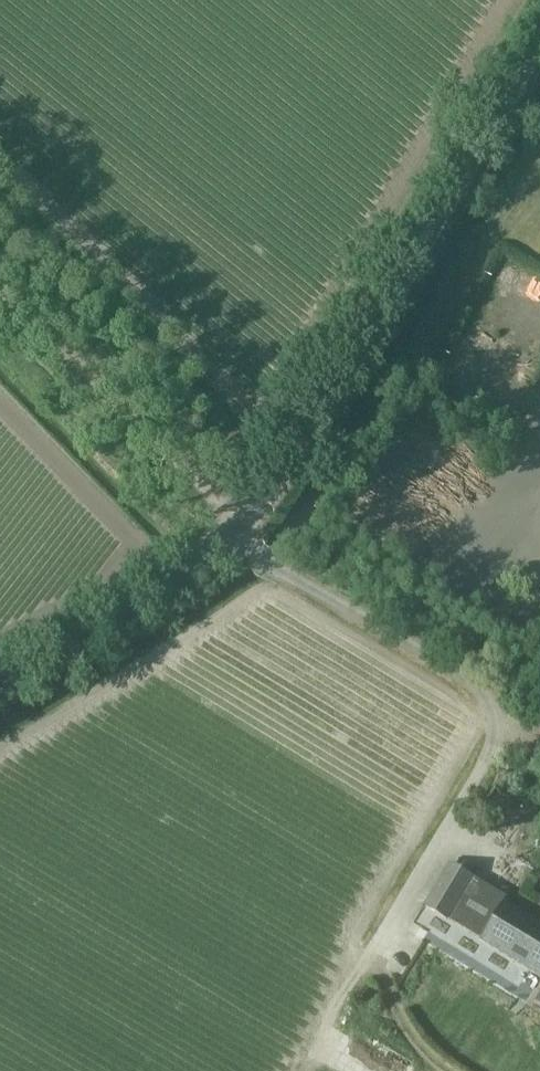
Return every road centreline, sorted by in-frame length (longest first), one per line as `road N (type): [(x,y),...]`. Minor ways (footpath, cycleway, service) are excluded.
road 1 (residential): [(0,671),(241,528),(539,35)]
road 2 (track): [(0,292),(241,528)]
road 3 (track): [(457,1070),(407,1040),(372,952)]

